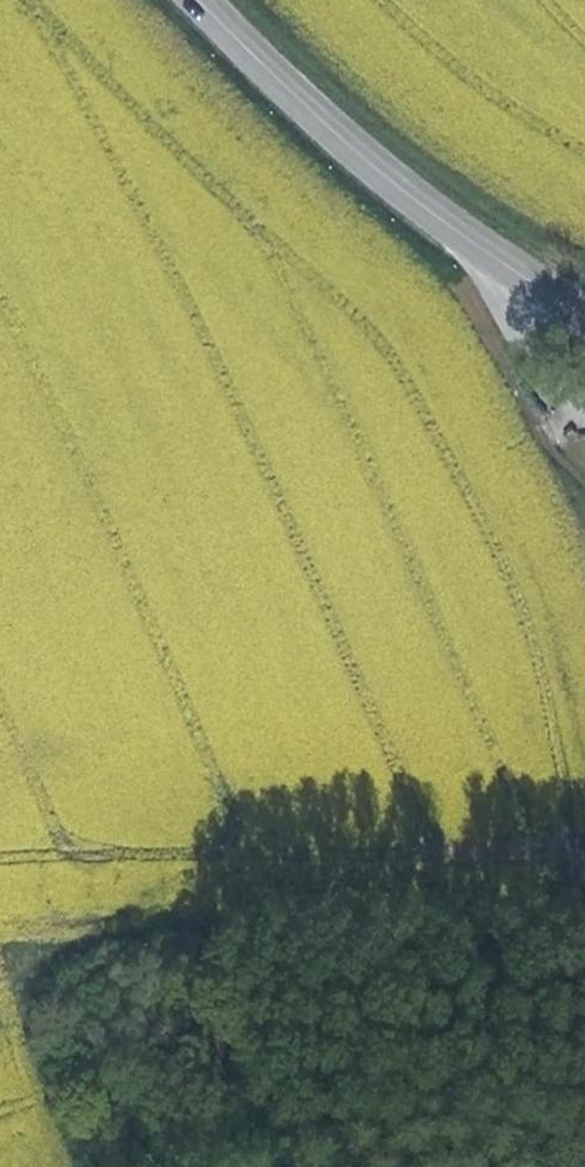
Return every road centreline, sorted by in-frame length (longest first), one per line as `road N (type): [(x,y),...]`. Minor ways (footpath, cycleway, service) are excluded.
road 1 (secondary): [(199,0),(397,184),(584,315)]

